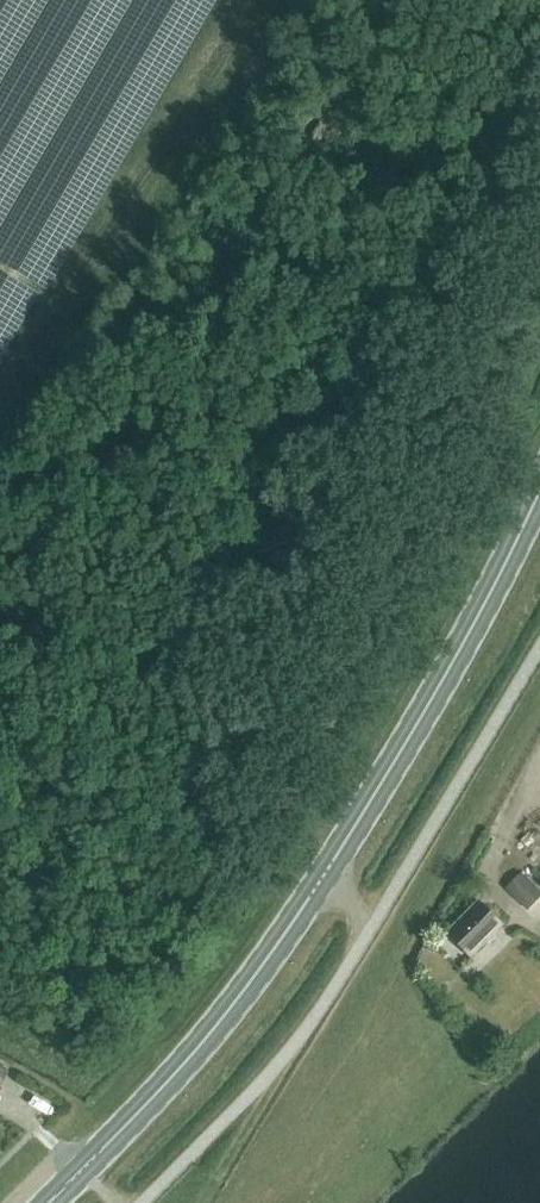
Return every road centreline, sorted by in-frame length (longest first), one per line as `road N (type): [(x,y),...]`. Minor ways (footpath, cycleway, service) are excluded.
road 1 (secondary): [(49,1202),(198,1045),(295,916),(435,690),(539,486)]
road 2 (track): [(199,1202),(269,1070)]

